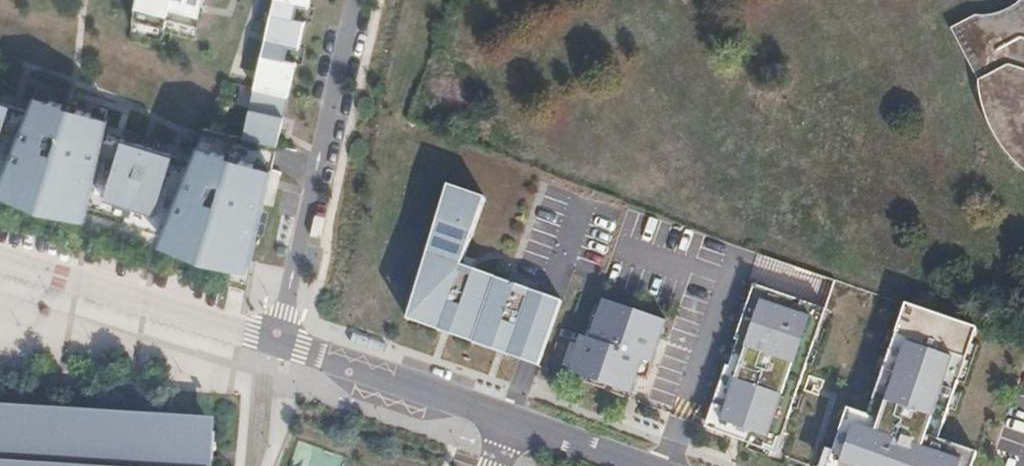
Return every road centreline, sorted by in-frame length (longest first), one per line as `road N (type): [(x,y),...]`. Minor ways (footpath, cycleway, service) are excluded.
road 1 (residential): [(278,342),(635,465)]
road 2 (residential): [(278,342),(356,0)]
road 3 (residential): [(0,258),(278,342)]

